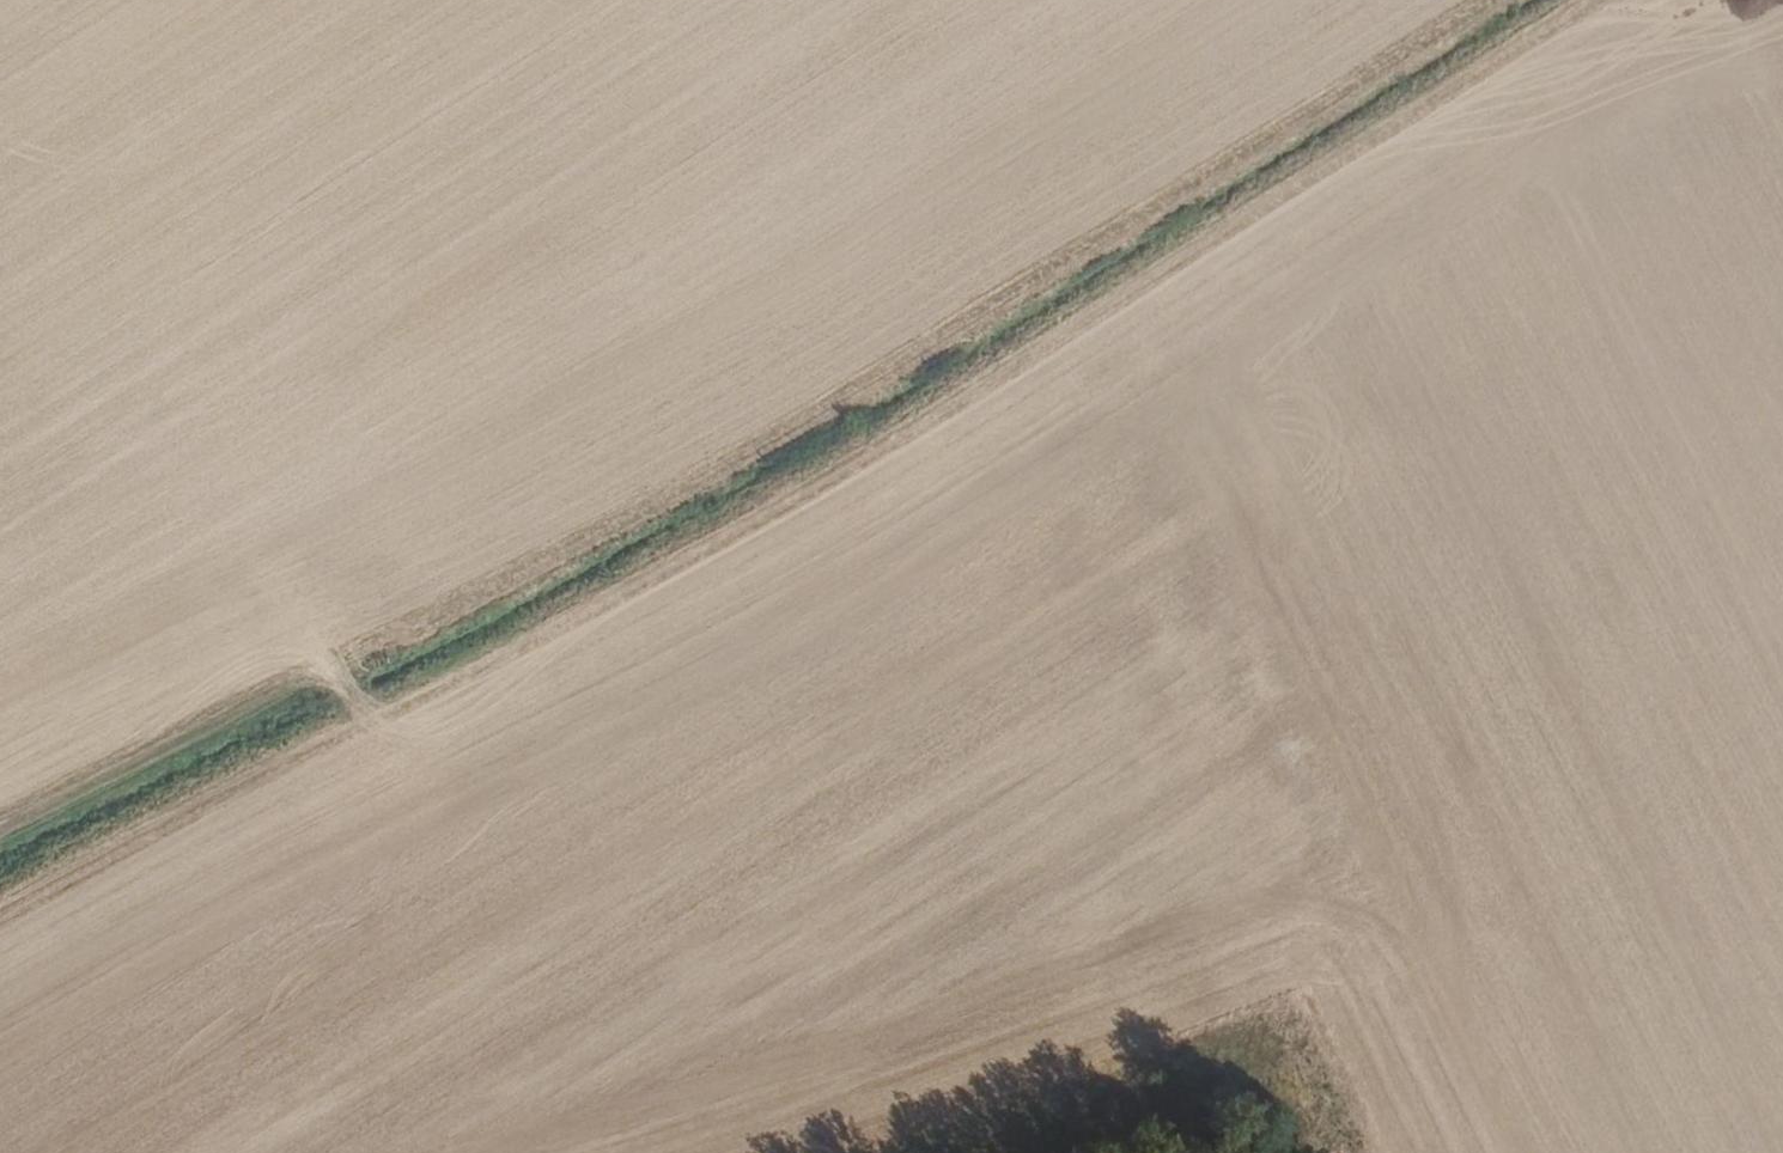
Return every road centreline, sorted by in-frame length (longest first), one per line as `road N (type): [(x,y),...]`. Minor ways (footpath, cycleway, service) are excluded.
road 1 (track): [(371,721),(323,670),(0,842)]

